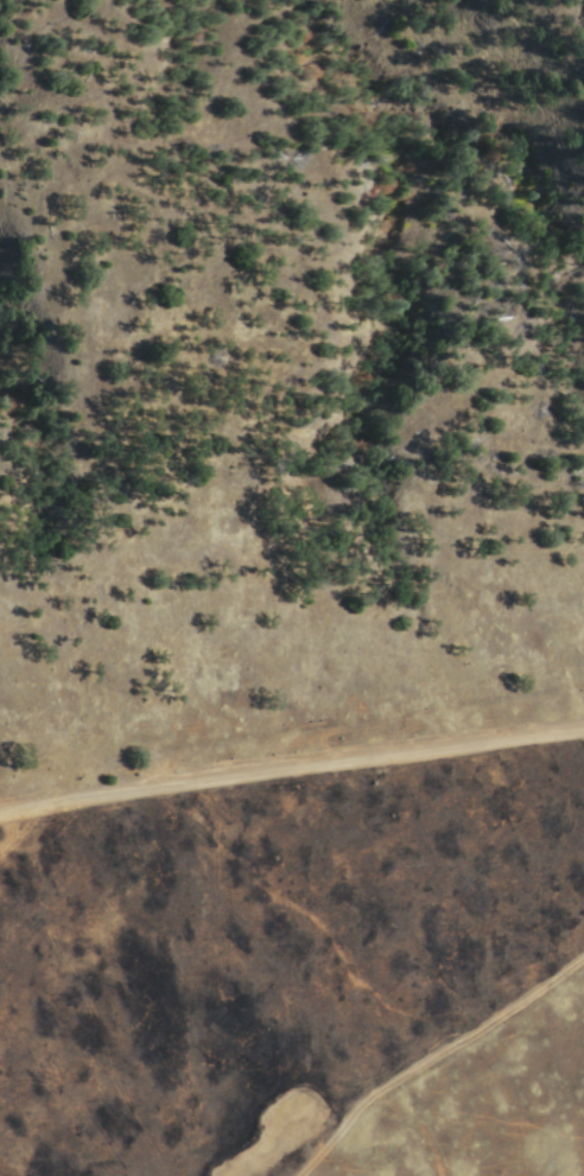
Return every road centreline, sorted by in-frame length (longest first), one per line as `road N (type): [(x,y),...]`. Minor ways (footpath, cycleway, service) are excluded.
road 1 (track): [(583,731),(0,817)]
road 2 (track): [(583,956),(375,1093),(294,1175)]

